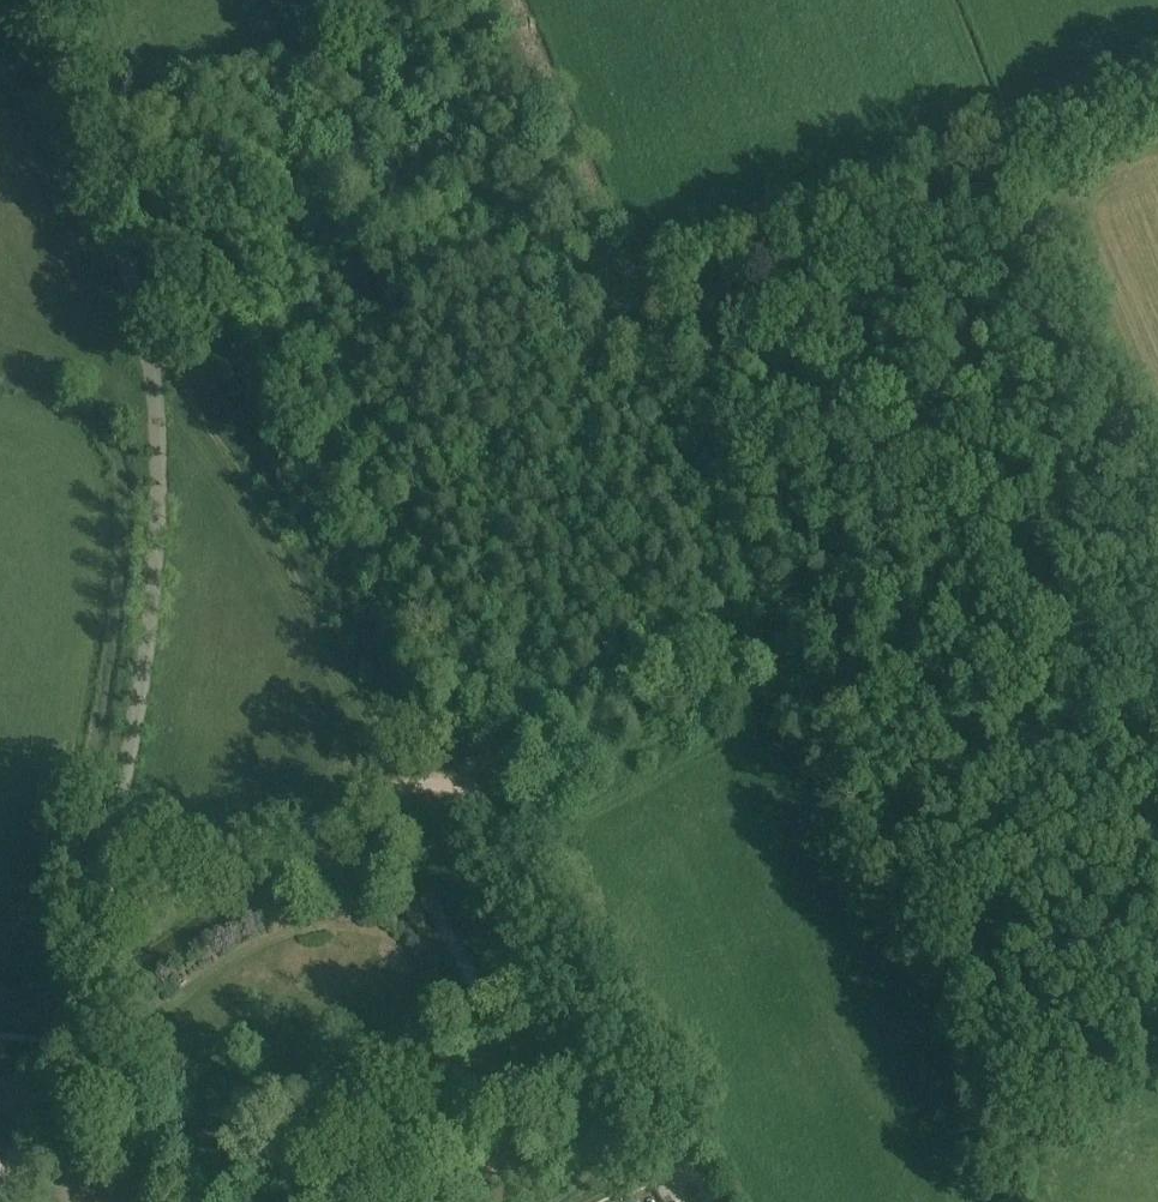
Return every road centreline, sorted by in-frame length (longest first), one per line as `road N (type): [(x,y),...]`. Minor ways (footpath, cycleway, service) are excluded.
road 1 (unclassified): [(95,894),(149,636),(157,409),(133,282),(38,0)]
road 2 (track): [(95,894),(147,896),(389,791),(432,780),(458,786),(486,813),(647,1102),(717,1201)]

